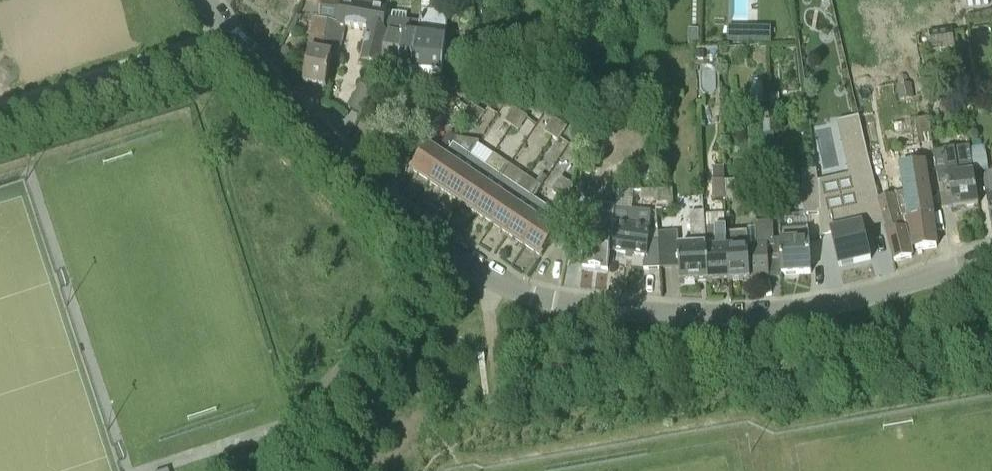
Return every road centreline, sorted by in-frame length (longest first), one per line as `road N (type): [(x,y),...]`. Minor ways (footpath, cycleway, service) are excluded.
road 1 (residential): [(991,257),(811,308),(751,315),(616,311),(538,298),(446,247),(371,186),(229,35)]
road 2 (unclassified): [(0,108),(229,35)]

